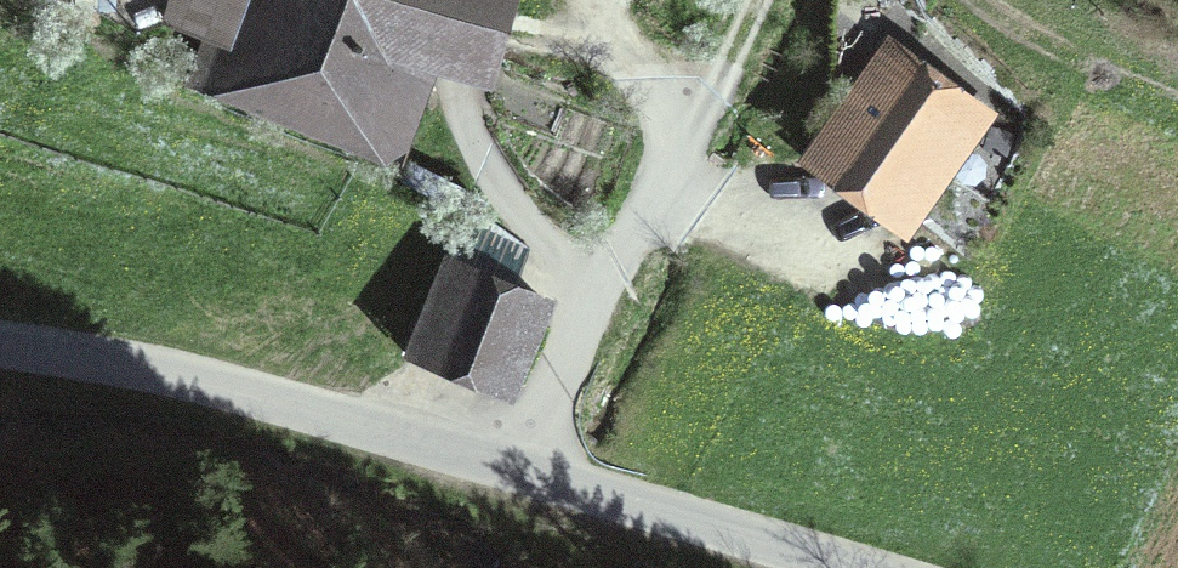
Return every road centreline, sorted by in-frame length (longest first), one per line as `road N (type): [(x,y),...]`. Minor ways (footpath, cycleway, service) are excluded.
road 1 (unclassified): [(0,347),(288,401),(856,567)]
road 2 (track): [(751,0),(521,465)]

